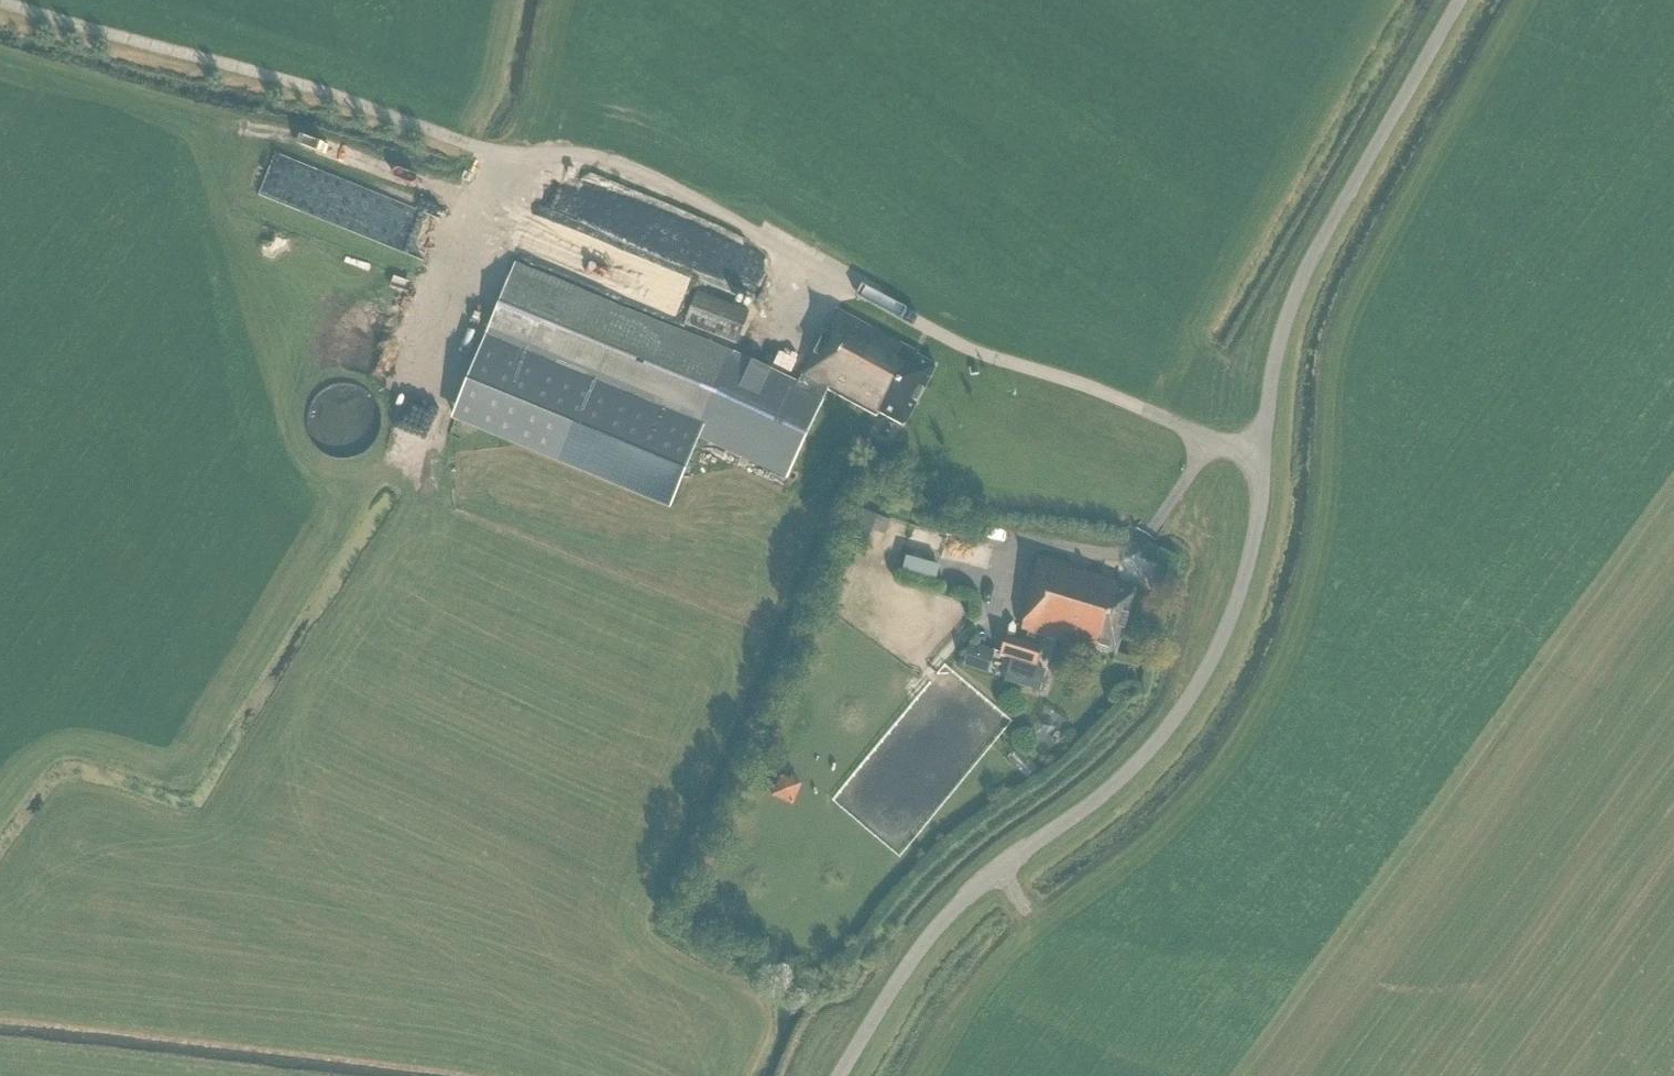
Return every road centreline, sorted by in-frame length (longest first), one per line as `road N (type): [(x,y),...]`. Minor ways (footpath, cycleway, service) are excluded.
road 1 (unclassified): [(1265,455),(1211,443),(1078,383),(957,343),(697,200),(607,160),(487,151),(321,92),(0,1)]
road 2 (unclassified): [(839,1075),(897,981),(965,898),(1108,790),(1176,717),(1234,609),(1265,455)]
road 3 (unclassified): [(1265,455),(1272,376),(1292,304),(1460,0)]

